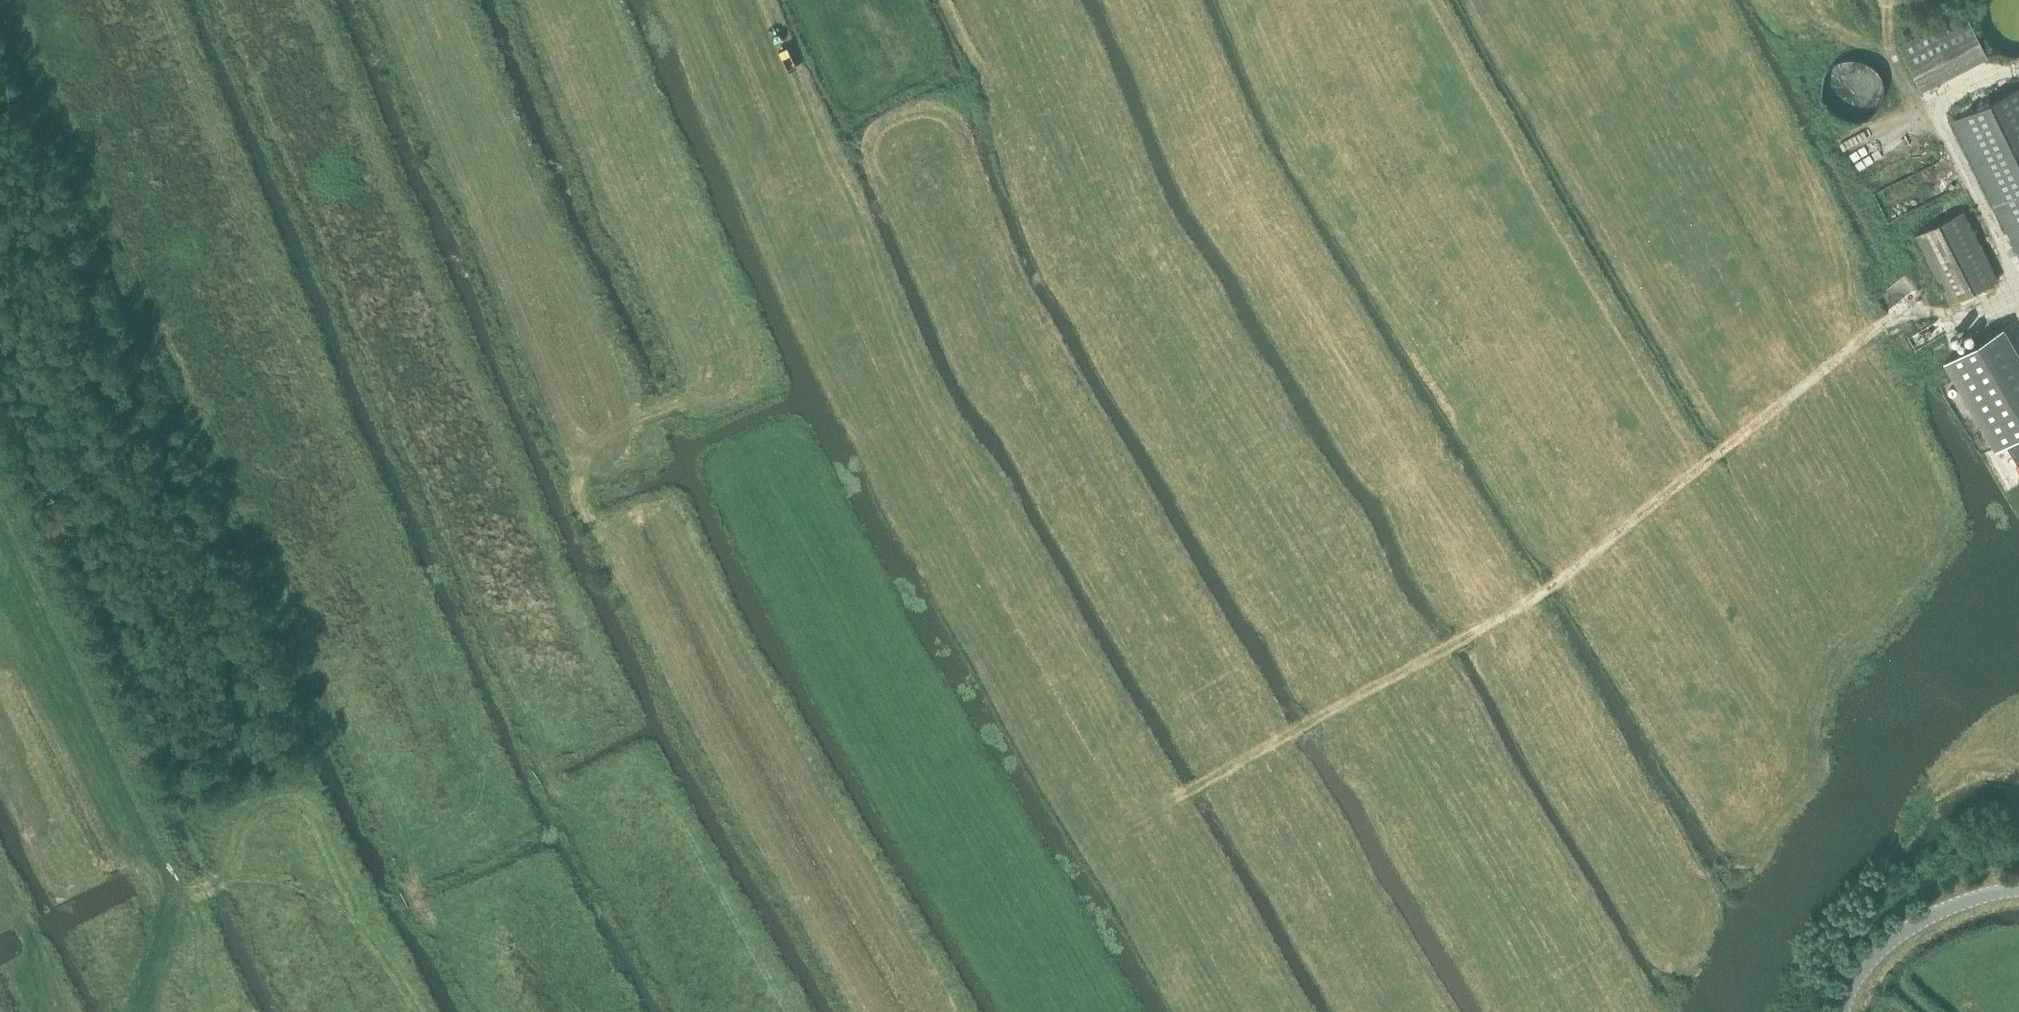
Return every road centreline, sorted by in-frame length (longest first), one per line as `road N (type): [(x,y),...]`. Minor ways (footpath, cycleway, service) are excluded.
road 1 (track): [(2018,286),(1934,117),(1912,98),(1886,50)]
road 2 (unclassified): [(1848,1011),(1883,945),(1934,914),(2018,893)]

